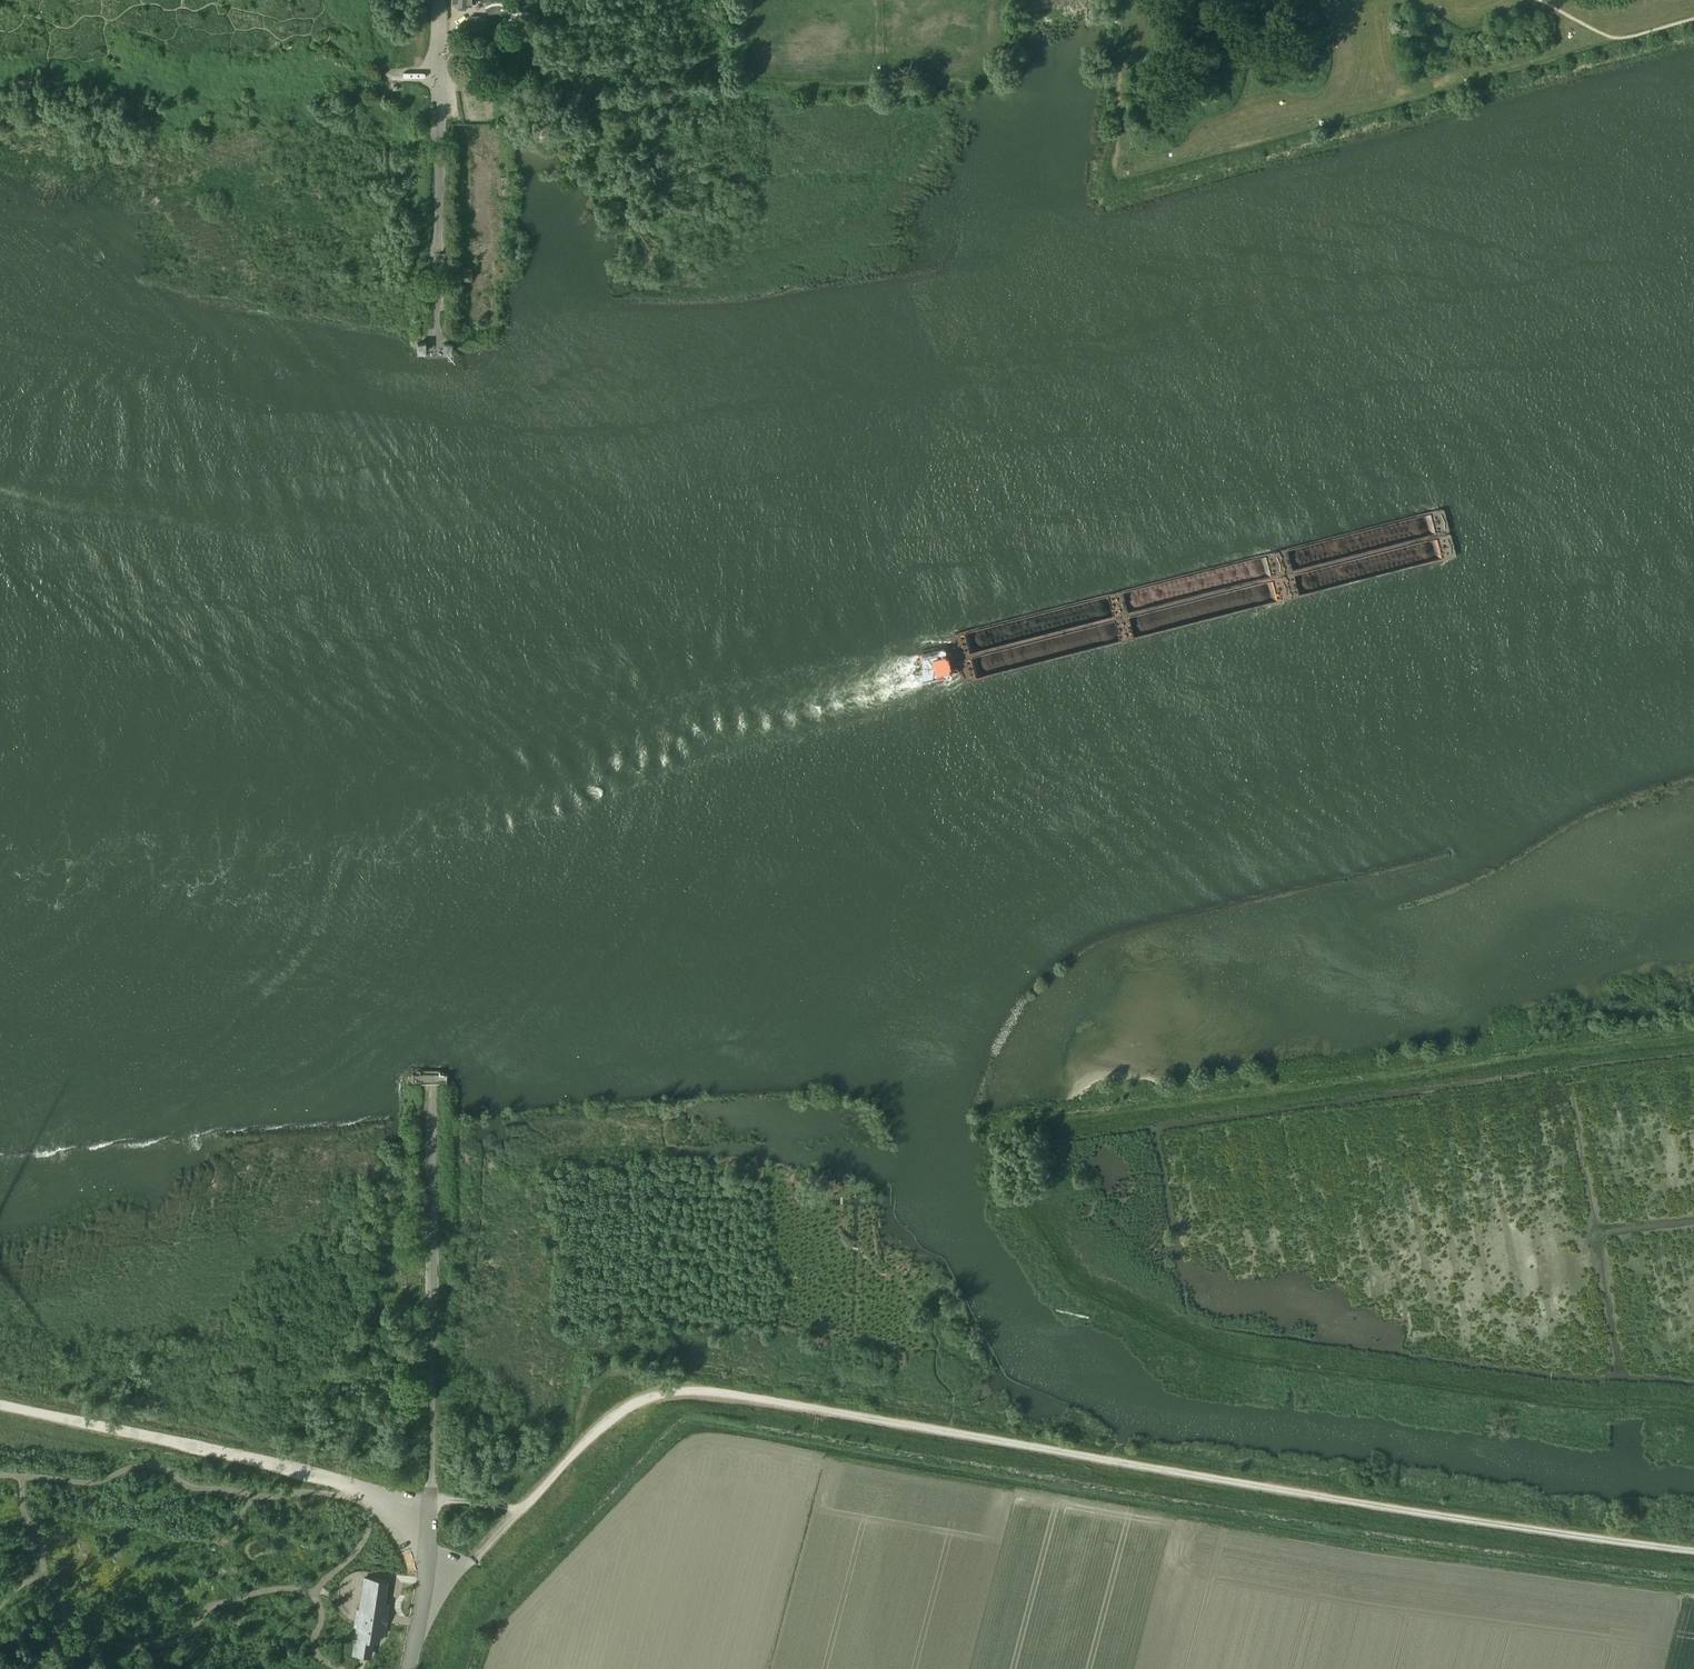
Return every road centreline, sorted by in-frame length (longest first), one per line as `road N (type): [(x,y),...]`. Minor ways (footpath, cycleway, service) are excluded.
road 1 (track): [(1693,1545),(1340,1496),(624,1373),(597,1379),(586,1392),(576,1452)]
road 2 (residential): [(408,1668),(431,1477)]
road 3 (unclassified): [(438,137),(441,0)]

